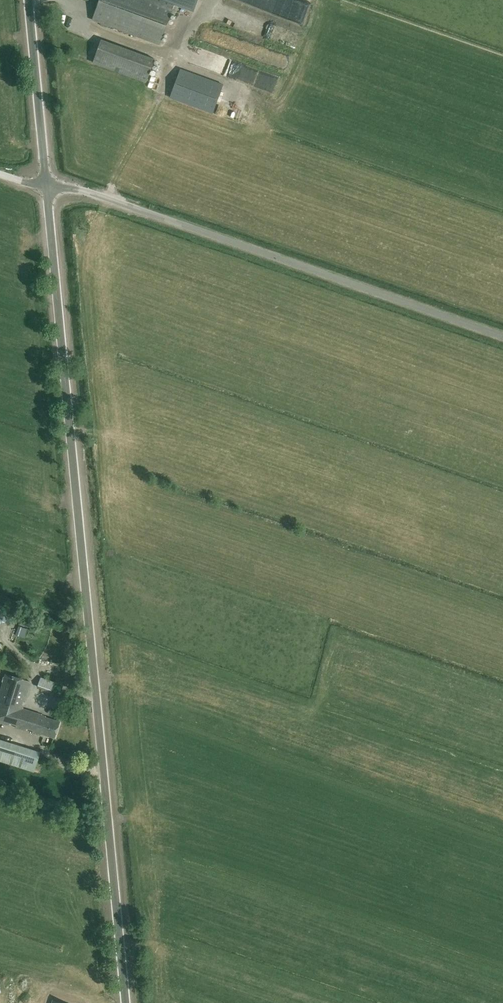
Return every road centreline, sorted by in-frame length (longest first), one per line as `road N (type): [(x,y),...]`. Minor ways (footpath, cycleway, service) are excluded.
road 1 (unclassified): [(126,1002),(48,186)]
road 2 (unclassified): [(502,336),(87,191),(48,186)]
road 3 (unclassified): [(48,186),(29,0)]

